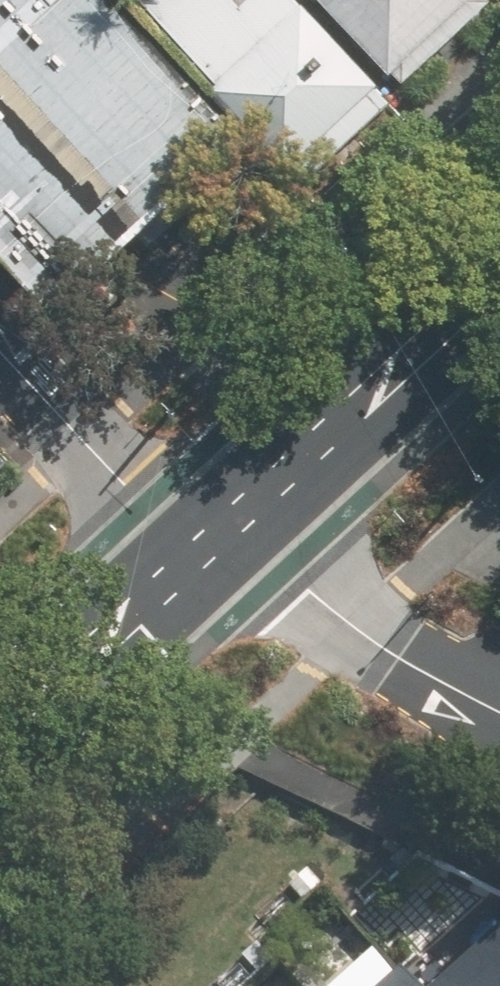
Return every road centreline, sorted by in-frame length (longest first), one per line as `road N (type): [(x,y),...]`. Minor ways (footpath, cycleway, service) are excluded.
road 1 (secondary): [(207,537),(499,267)]
road 2 (residential): [(499,712),(207,537)]
road 3 (secondary): [(0,729),(207,537)]
road 4 (residential): [(207,537),(66,425),(0,354)]

